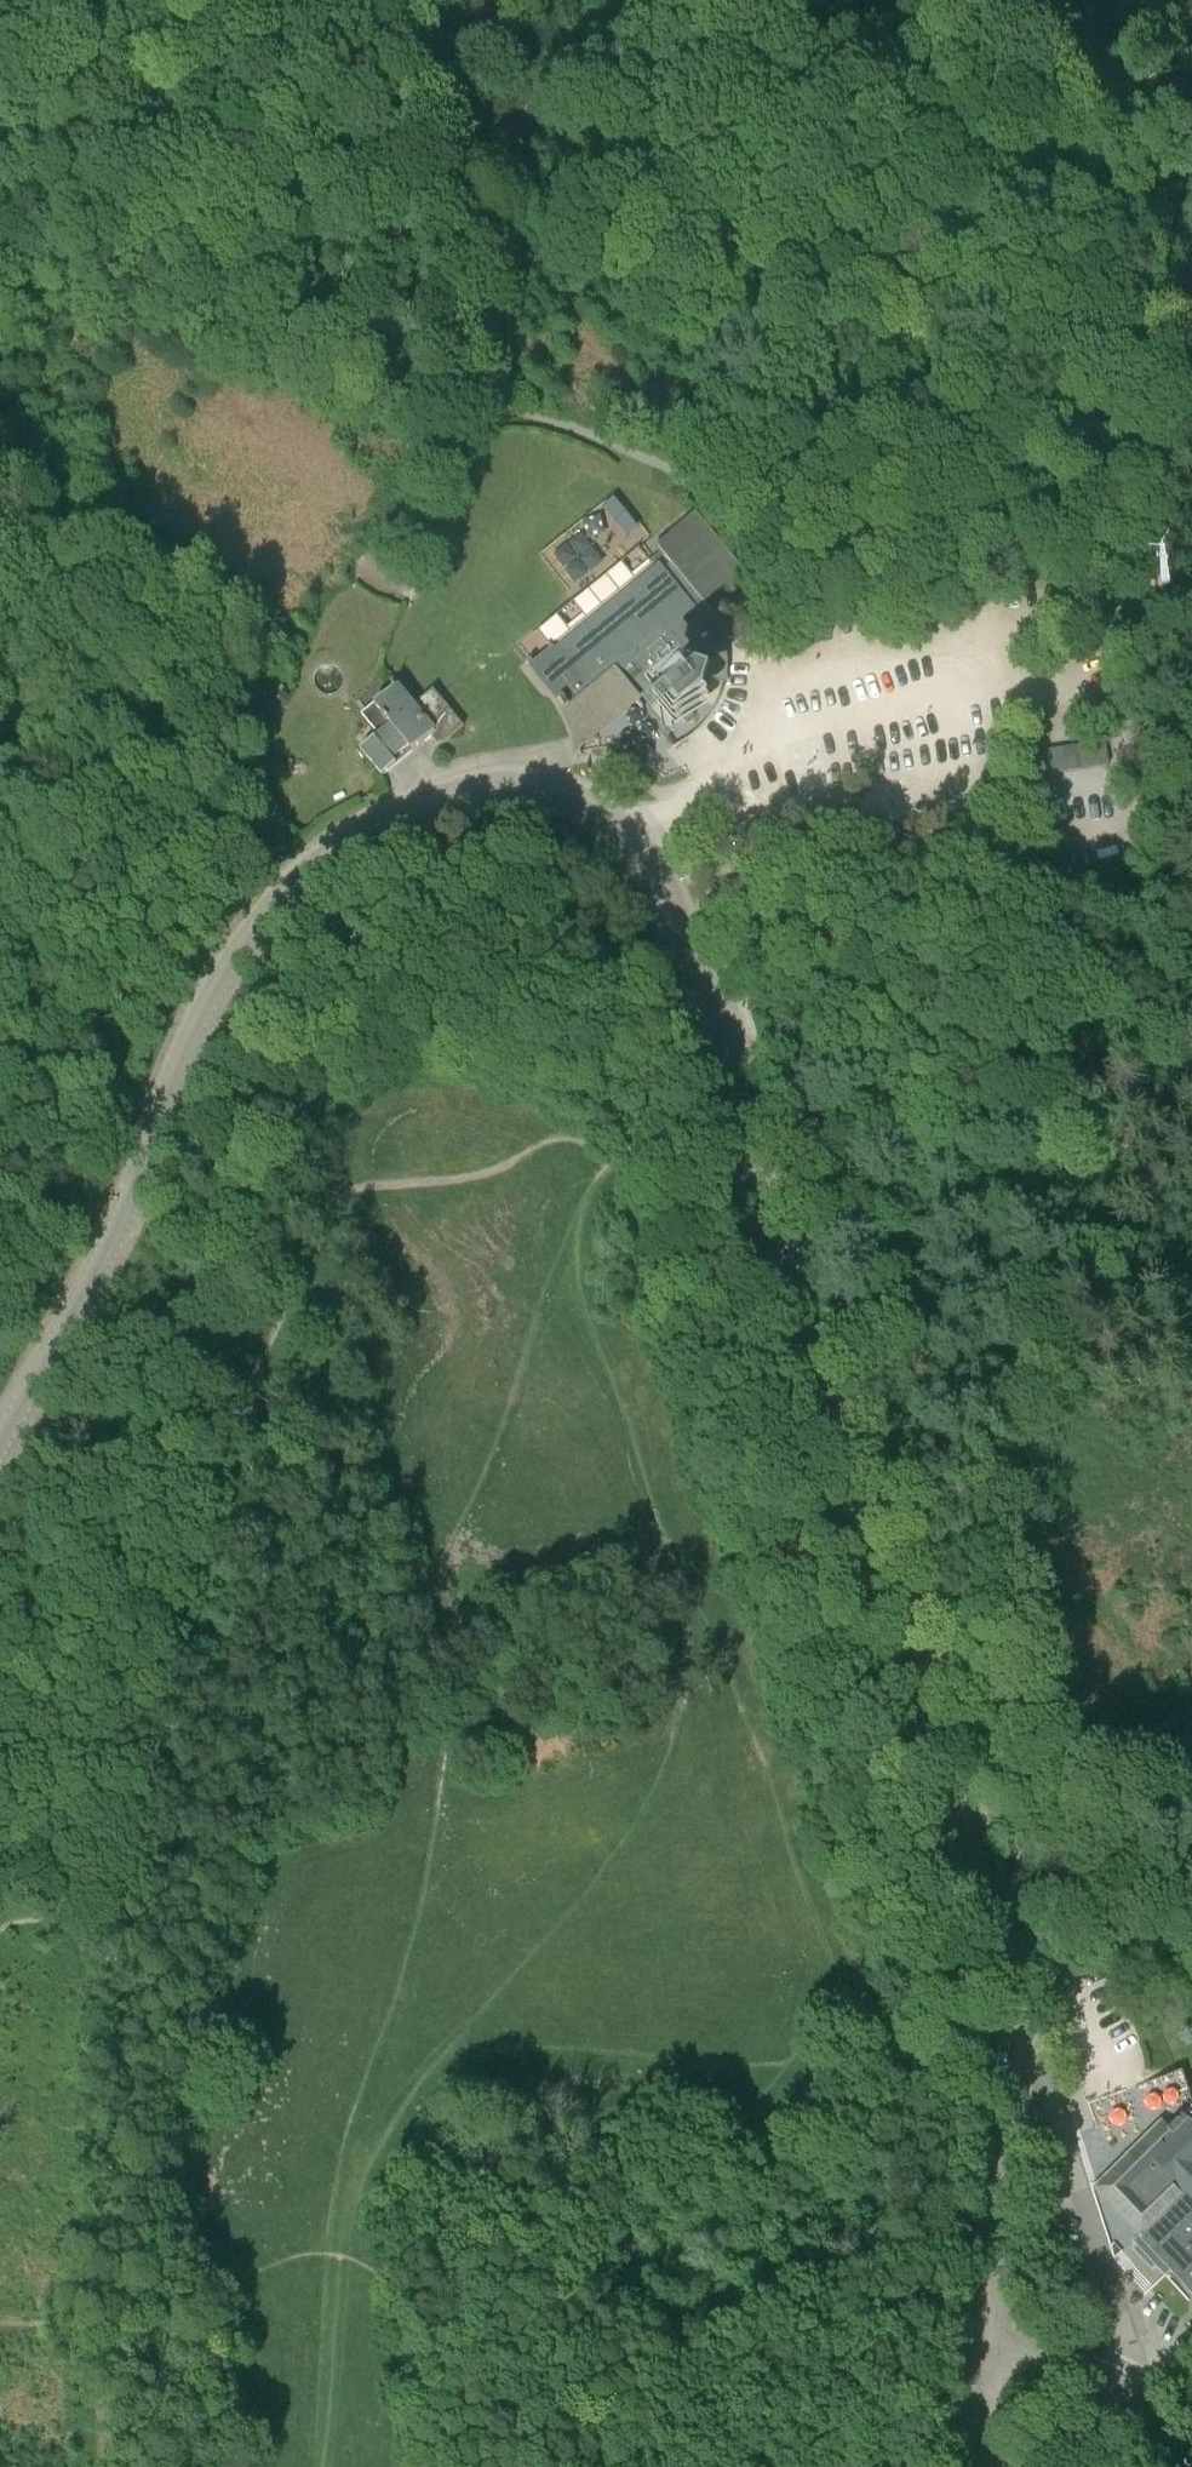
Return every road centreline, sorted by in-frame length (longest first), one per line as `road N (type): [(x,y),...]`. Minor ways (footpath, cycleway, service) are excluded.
road 1 (unclassified): [(981,2350),(1013,2111),(1009,1990),(684,936),(660,877),(620,823),(552,790),(481,789),(375,828),(279,896),(206,1005),(118,1230),(0,1442)]
road 2 (unclassified): [(1170,2466),(1145,2412),(1112,2386),(1047,2358),(981,2350)]
road 3 (track): [(318,1210),(253,1211),(167,1236),(118,1230)]

